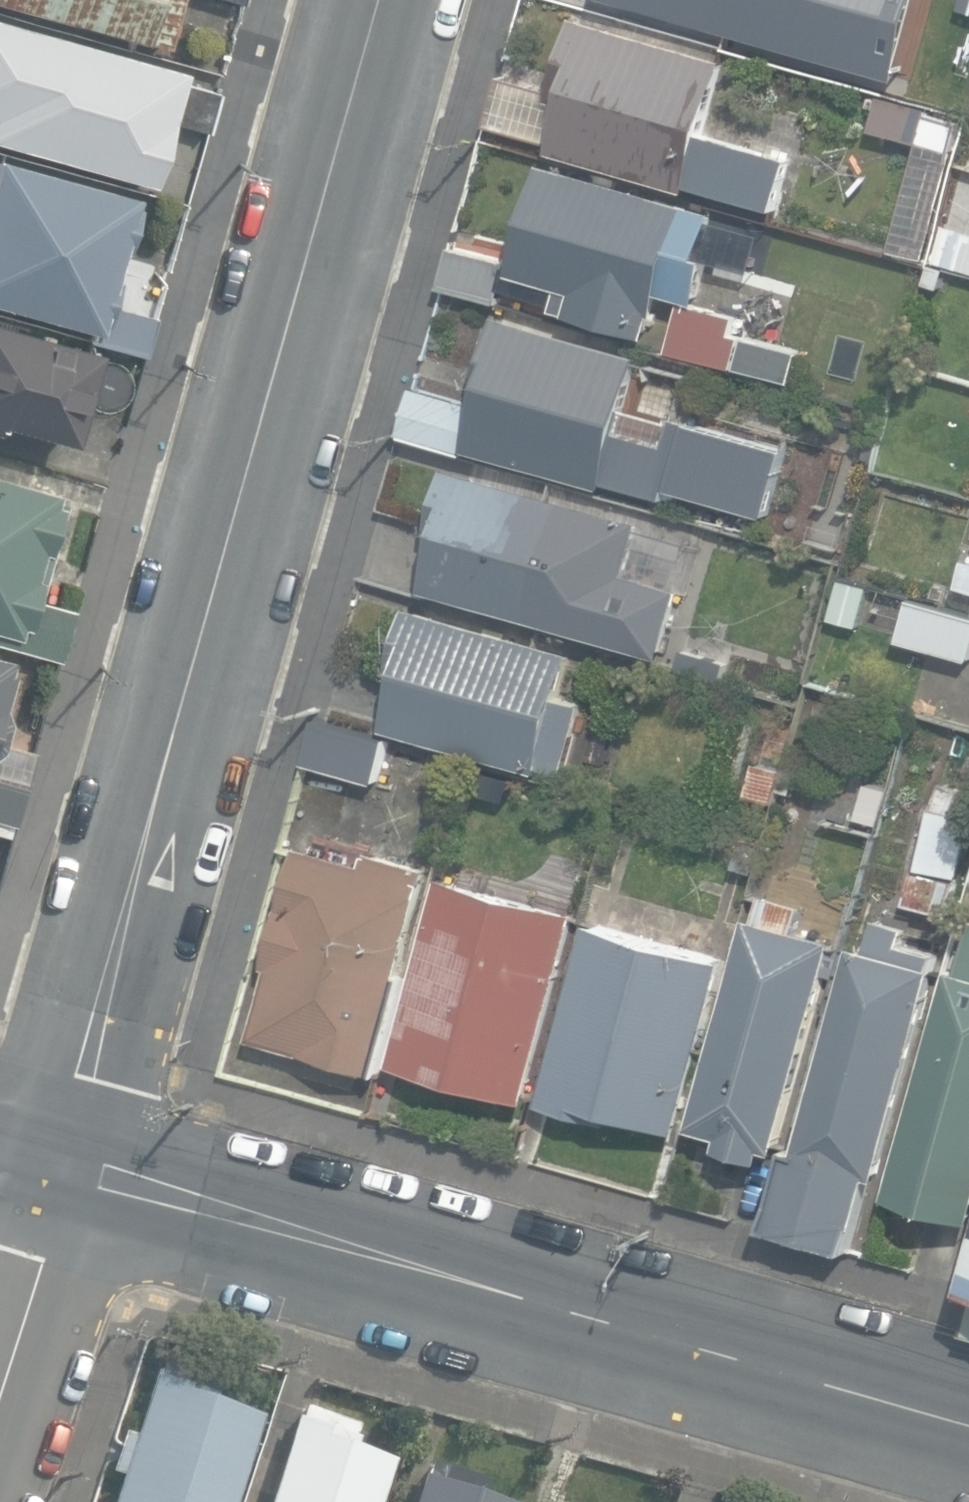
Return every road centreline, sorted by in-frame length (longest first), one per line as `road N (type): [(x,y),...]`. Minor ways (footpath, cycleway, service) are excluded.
road 1 (residential): [(49,1155),(381,0)]
road 2 (tertiary): [(968,1428),(49,1155)]
road 3 (residential): [(0,1304),(49,1155)]

